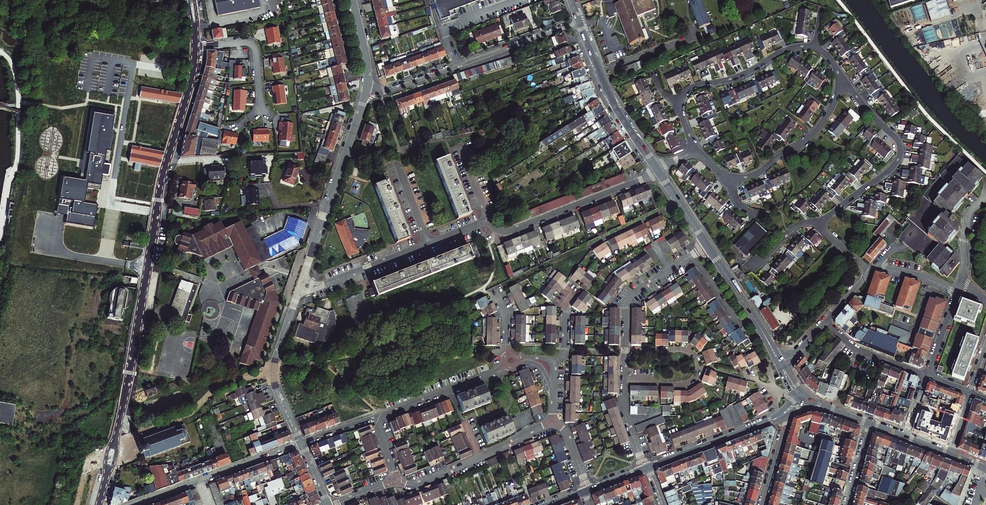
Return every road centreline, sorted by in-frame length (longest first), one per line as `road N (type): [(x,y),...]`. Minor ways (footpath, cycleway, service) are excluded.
road 1 (tertiary): [(99,504),(195,47)]
road 2 (residential): [(579,22),(384,92),(367,86)]
road 3 (residential): [(367,86),(301,285)]
road 4 (residential): [(841,76),(900,152),(888,172),(817,224)]
road 5 (residential): [(489,220),(506,232),(659,172)]
road 6 (residential): [(130,504),(300,443)]
road 7 (residential): [(553,422),(420,483),(395,481)]
road 8 (residential): [(301,285),(273,375),(300,443)]
road 9 (secondary): [(657,169),(616,108),(579,22)]
road 10 (residential): [(624,382),(683,384),(698,367),(683,350),(625,349)]
road 11 (residential): [(729,181),(761,171),(808,138),(841,76)]
road 12 (residential): [(815,49),(786,50),(743,74),(692,87),(681,111)]
road 13 (residential): [(707,245),(629,298),(625,349)]
road 14 (residential): [(301,285),(324,285),(429,244)]
road 15 (residential): [(506,366),(383,418)]
road 16 (residential): [(195,47),(253,46),(261,112)]

